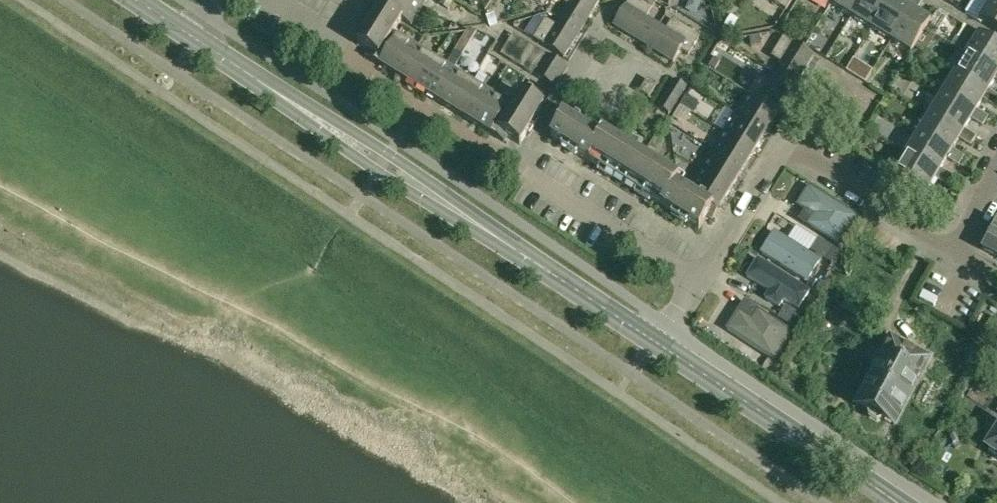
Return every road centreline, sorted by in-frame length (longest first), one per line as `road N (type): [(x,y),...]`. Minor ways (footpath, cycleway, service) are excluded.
road 1 (tertiary): [(653,340),(197,40)]
road 2 (tertiary): [(895,502),(653,340)]
road 3 (residential): [(700,282),(513,165)]
road 4 (residential): [(956,251),(806,153)]
road 5 (residential): [(700,282),(778,158),(806,153)]
road 6 (residential): [(597,29),(513,165)]

